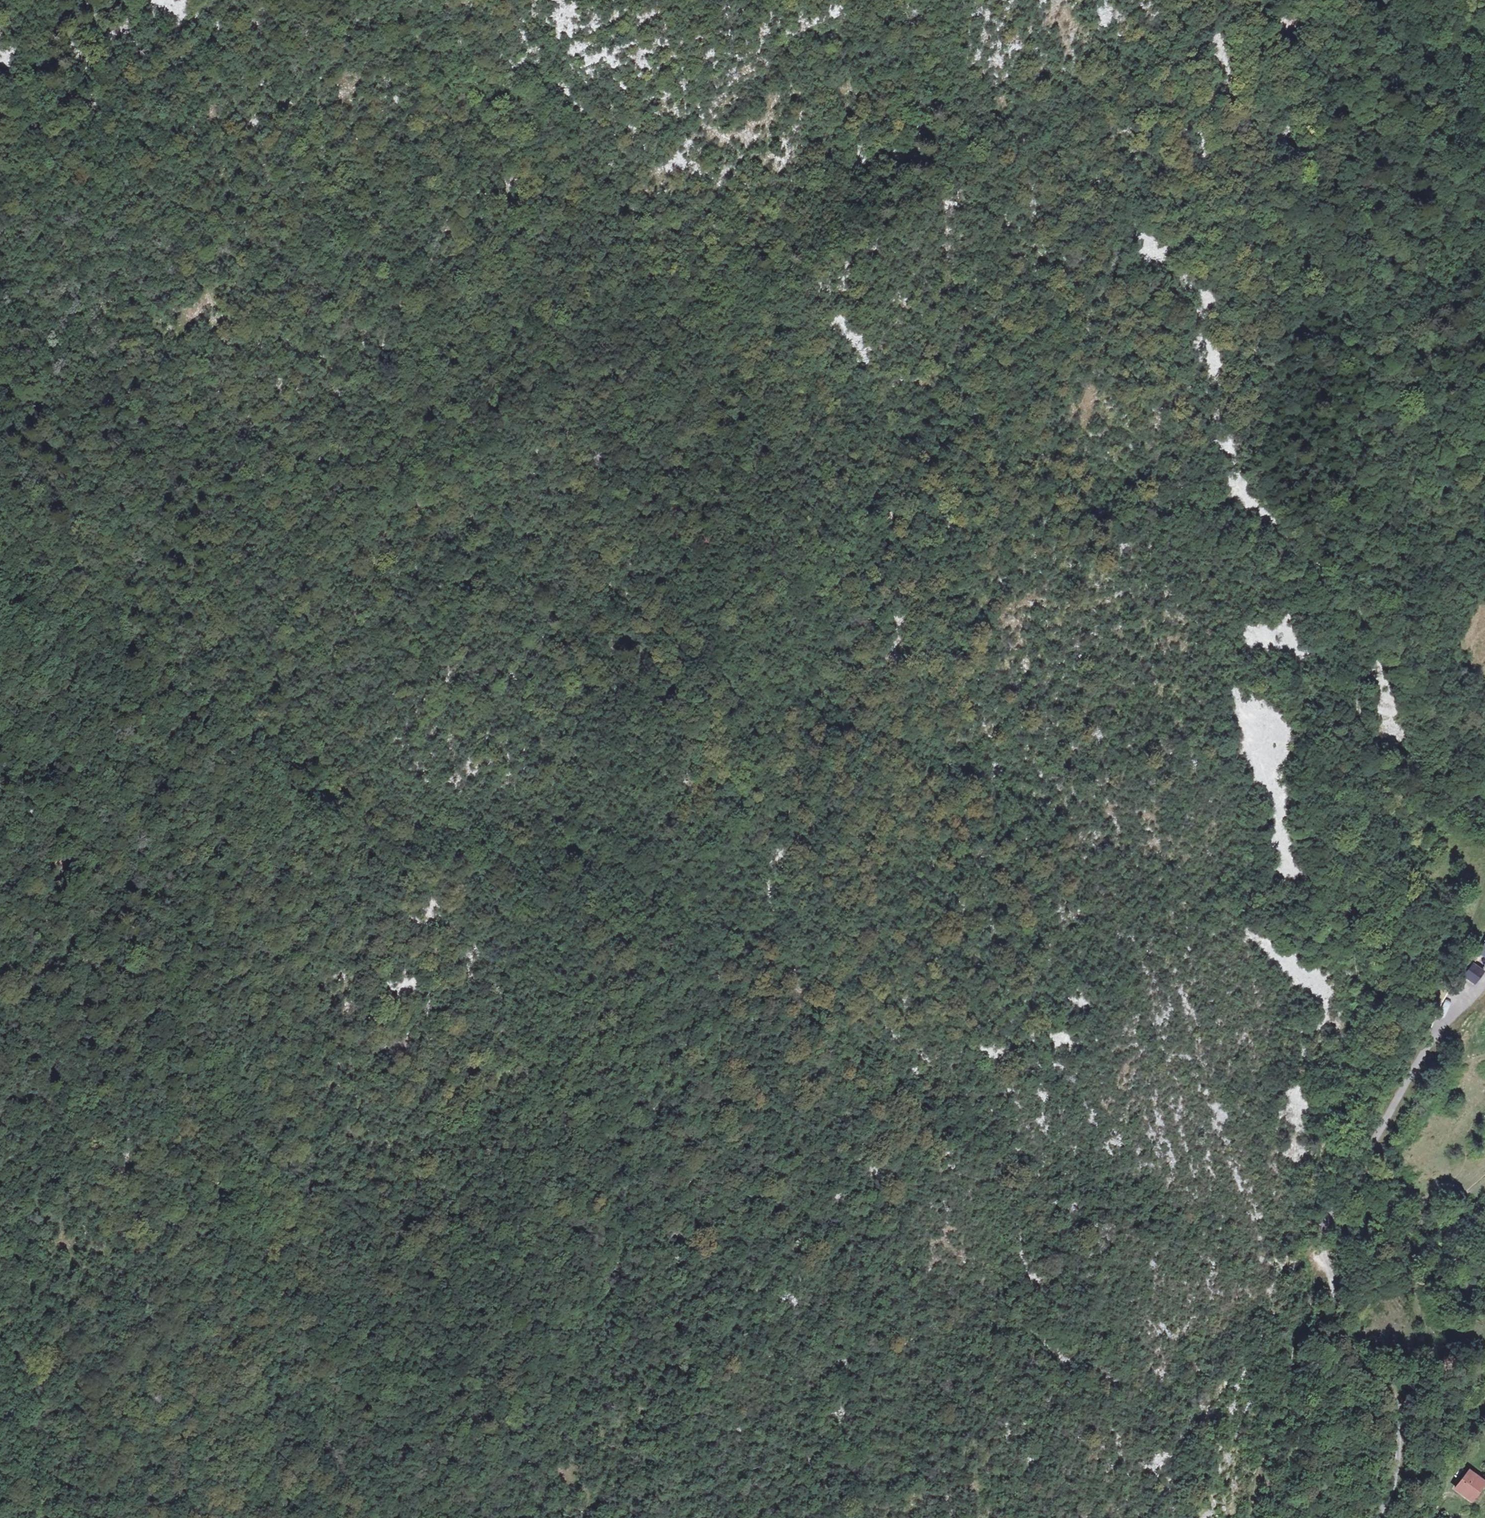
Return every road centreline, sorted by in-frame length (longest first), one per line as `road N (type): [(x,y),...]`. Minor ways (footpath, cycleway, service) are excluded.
road 1 (track): [(1484,30),(1432,39),(1422,57),(1418,176),(1388,229),(1379,351),(1361,412),(1356,477),(1369,557),(1355,649),(1359,797),(1339,862),(1361,969),(1310,1202),(1314,1247)]
road 2 (residential): [(1377,1517),(1396,1470),(1399,1433),(1382,1383),(1349,1343),(1314,1247)]

